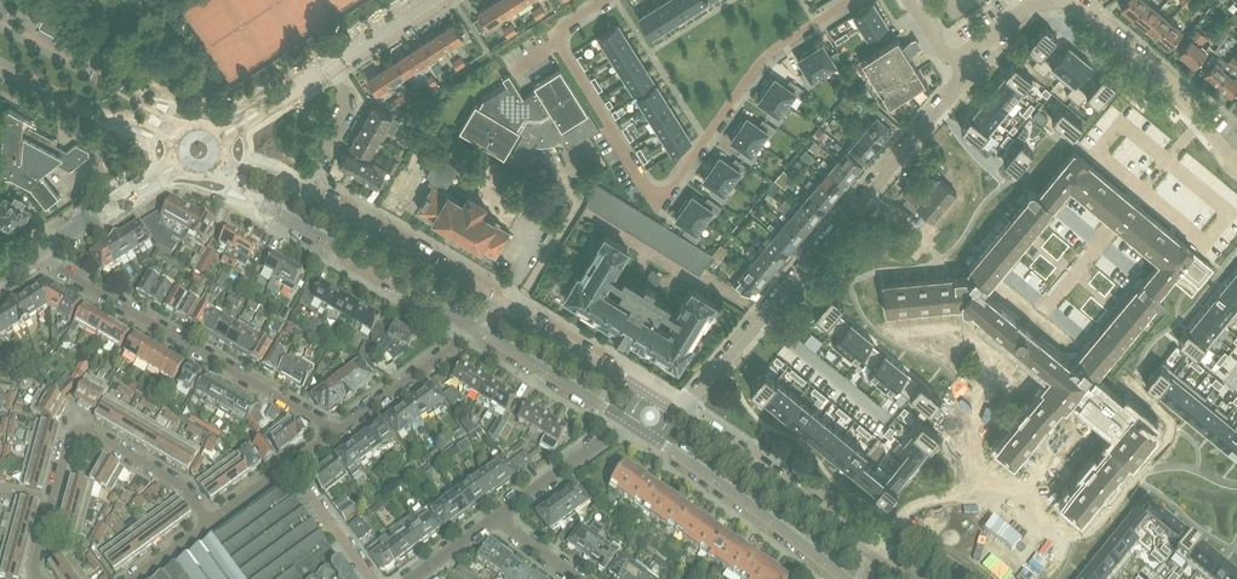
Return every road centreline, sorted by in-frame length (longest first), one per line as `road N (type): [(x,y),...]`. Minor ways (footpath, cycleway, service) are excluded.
road 1 (residential): [(851,0),(752,71),(659,203),(558,46)]
road 2 (residential): [(677,414),(937,112),(962,80),(963,58)]
road 3 (tertiary): [(645,394),(299,187)]
road 4 (residential): [(337,432),(38,254)]
road 5 (residential): [(210,521),(187,486),(75,429),(33,571),(39,578)]
road 6 (tertiary): [(212,173),(479,328)]
road 7 (tertiary): [(874,559),(677,414)]
road 8 (tertiary): [(657,438),(844,578)]
road 9 (tertiary): [(184,126),(0,29)]
road 10 (tertiary): [(0,61),(171,142)]
road 11 (residential): [(1143,186),(1029,326)]
road 12 (residential): [(479,328),(337,432)]
road 13 (residential): [(1014,509),(974,491),(943,492),(905,513),(874,559)]
road 14 (tertiary): [(479,328),(624,418)]
road 15 (tertiary): [(38,254),(175,165)]
road 16 (residential): [(497,518),(624,418)]
road 17 (residential): [(325,65),(348,100),(299,187)]
road 18 (residential): [(371,578),(292,465)]
road 19 (residential): [(1149,66),(1132,86),(1054,20)]
road 20 (tertiary): [(222,135),(325,65)]
road 21 (tertiary): [(325,65),(426,0)]

